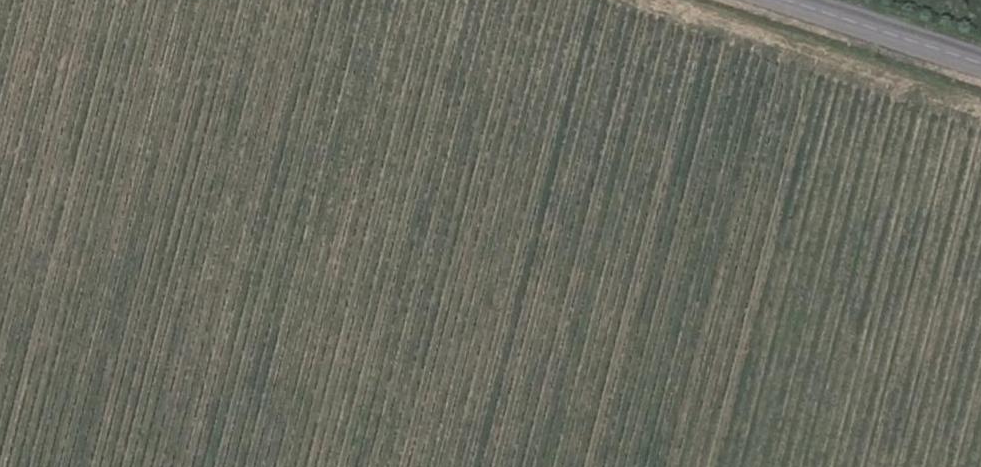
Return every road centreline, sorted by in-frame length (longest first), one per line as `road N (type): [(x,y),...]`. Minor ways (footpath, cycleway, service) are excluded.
road 1 (secondary): [(980,62),(791,0)]

